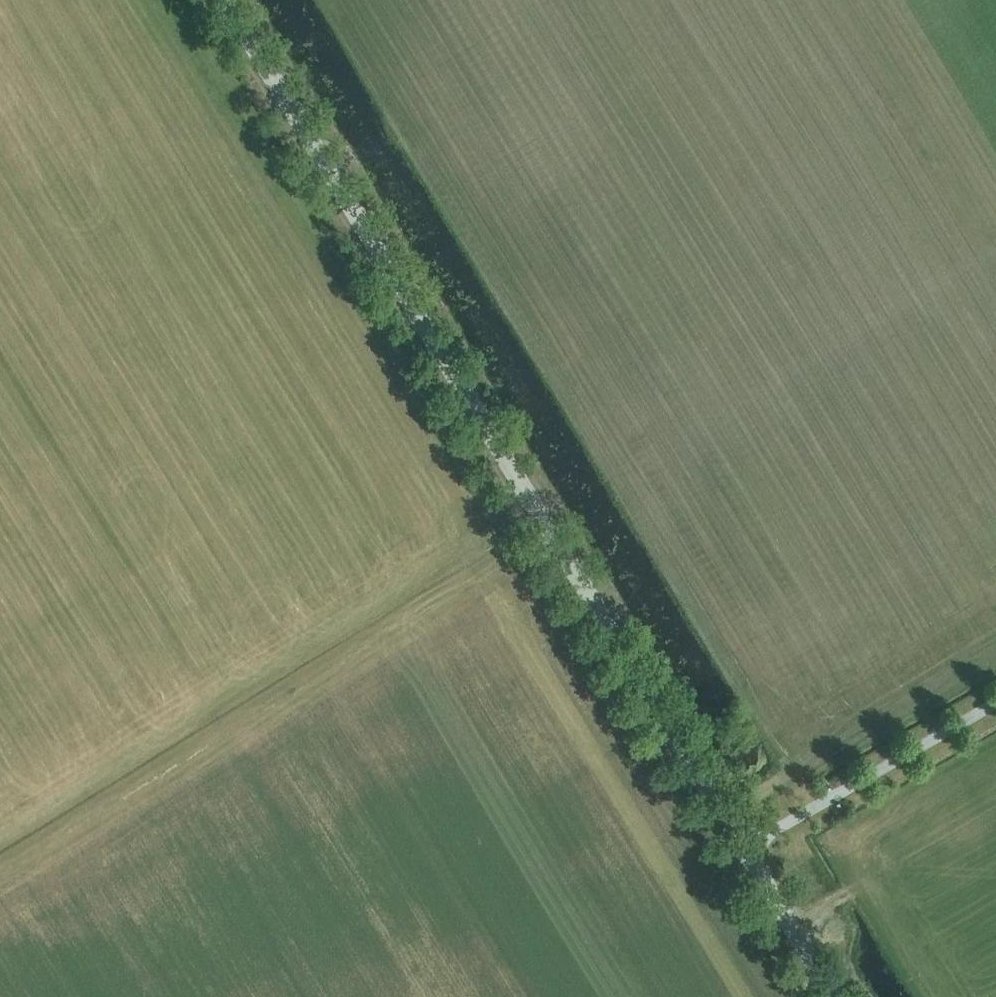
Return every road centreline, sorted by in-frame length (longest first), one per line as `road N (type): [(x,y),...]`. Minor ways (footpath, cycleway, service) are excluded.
road 1 (tertiary): [(744,851),(224,0)]
road 2 (residential): [(744,851),(995,706)]
road 3 (tertiary): [(834,996),(744,851)]

